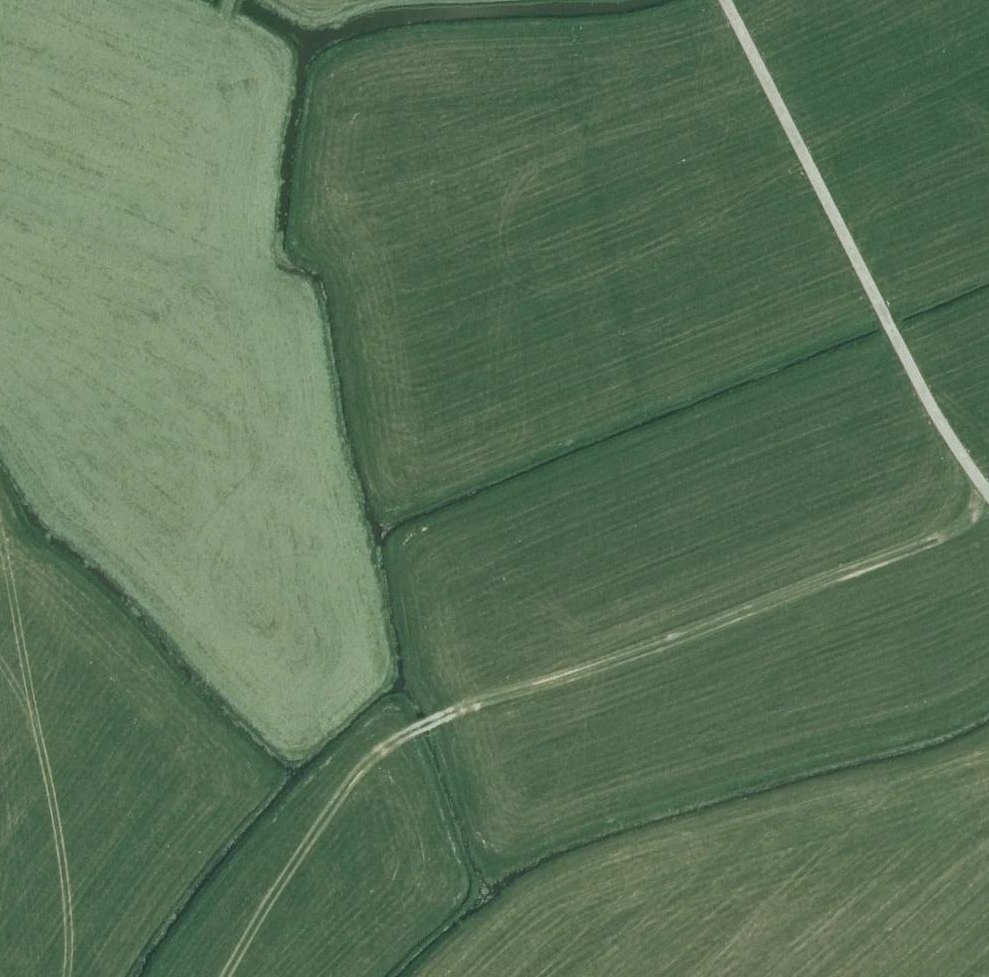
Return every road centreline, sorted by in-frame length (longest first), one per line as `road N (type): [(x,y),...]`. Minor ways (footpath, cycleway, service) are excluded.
road 1 (track): [(228,976),(349,782),(396,739),(898,554),(959,526),(981,484)]
road 2 (track): [(727,0),(945,433),(988,494)]

